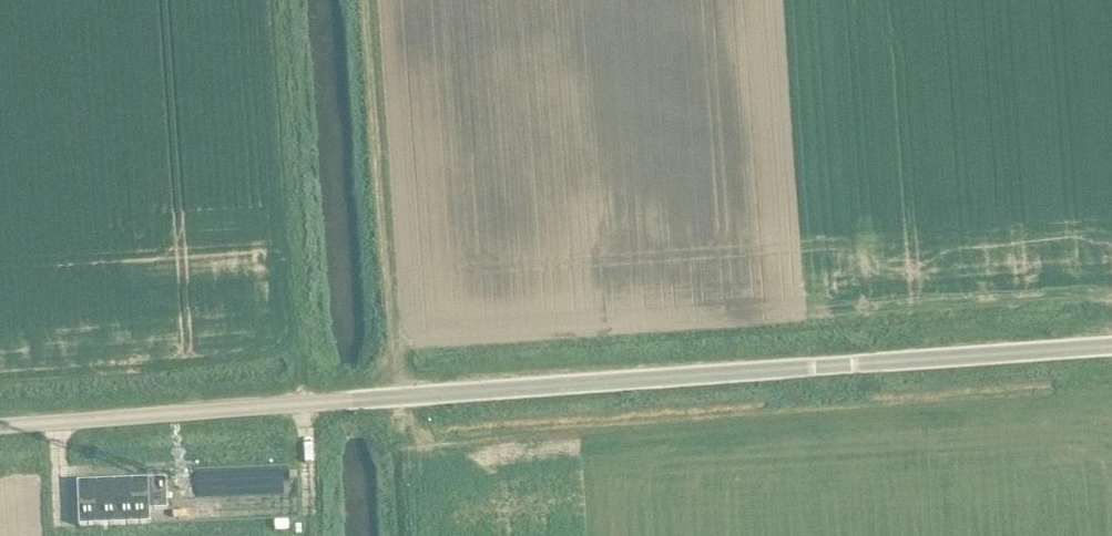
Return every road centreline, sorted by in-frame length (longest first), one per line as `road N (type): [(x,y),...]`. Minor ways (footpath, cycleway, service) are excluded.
road 1 (unclassified): [(0,426),(1111,350)]

